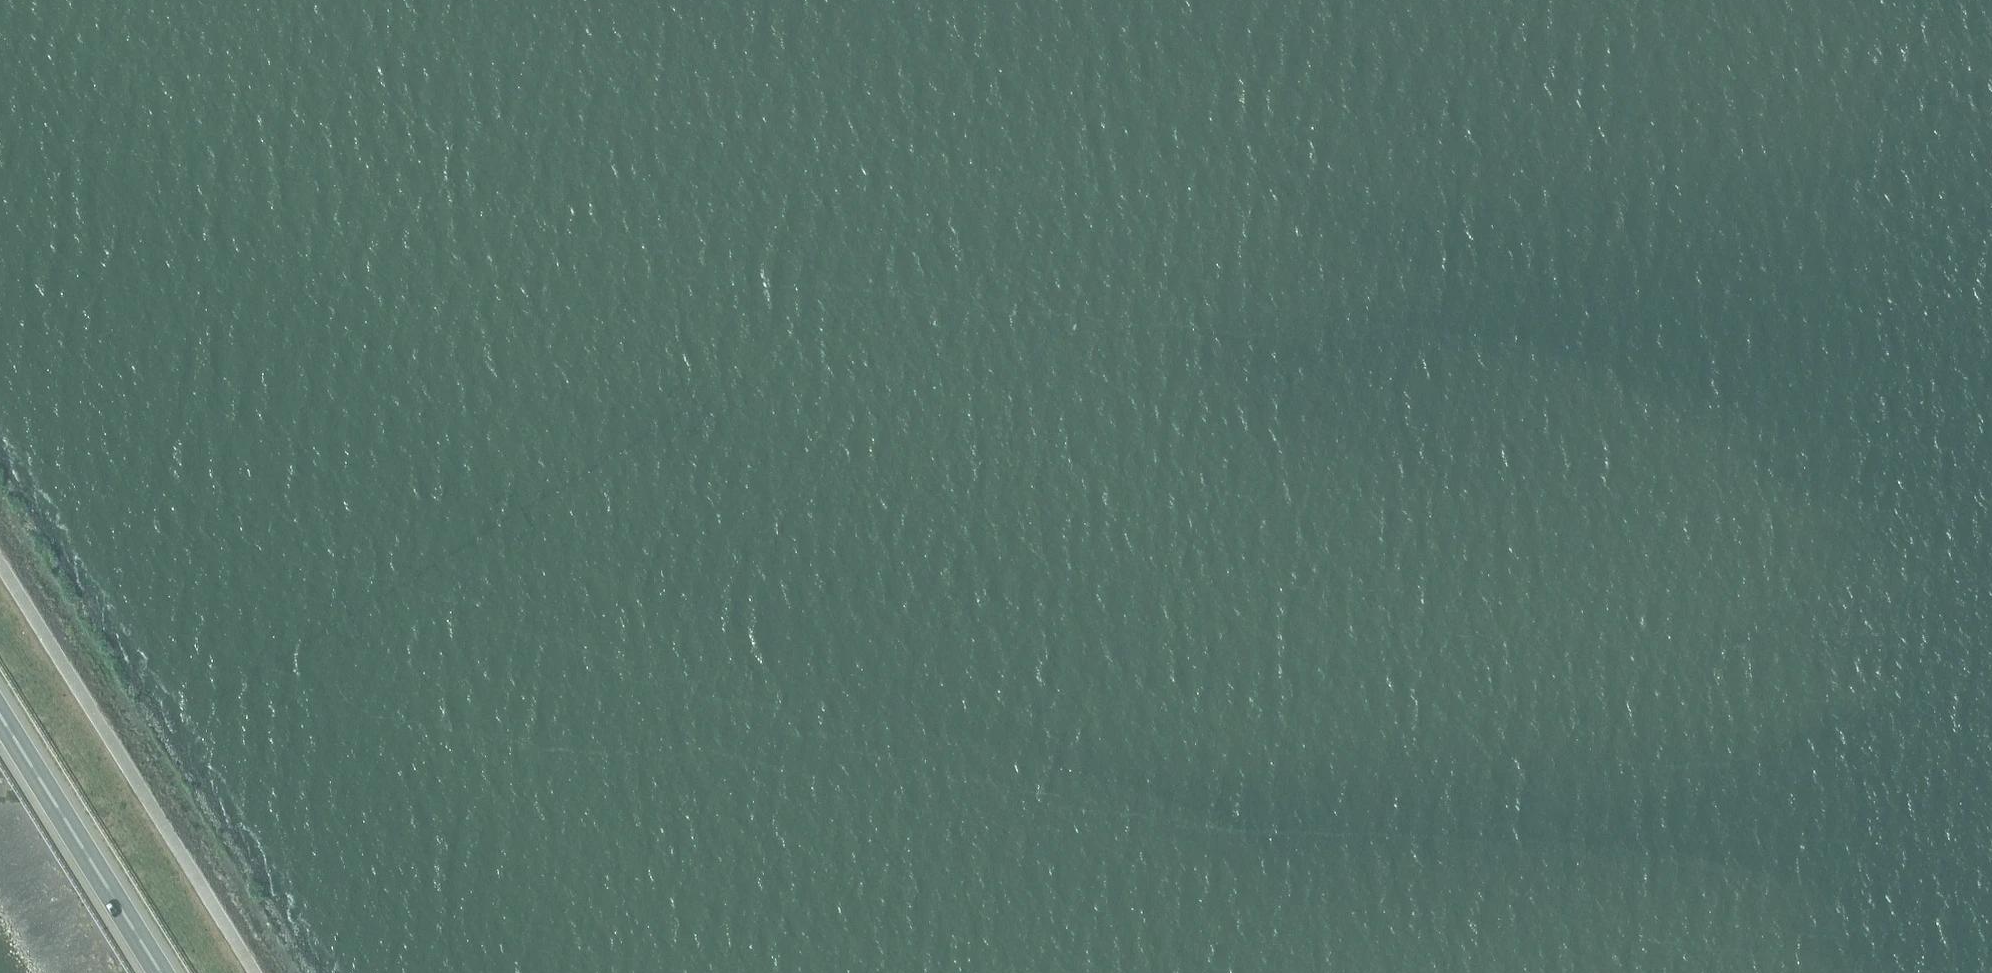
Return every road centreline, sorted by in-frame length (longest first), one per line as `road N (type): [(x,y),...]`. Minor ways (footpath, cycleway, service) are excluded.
road 1 (trunk): [(161,972),(0,712)]

